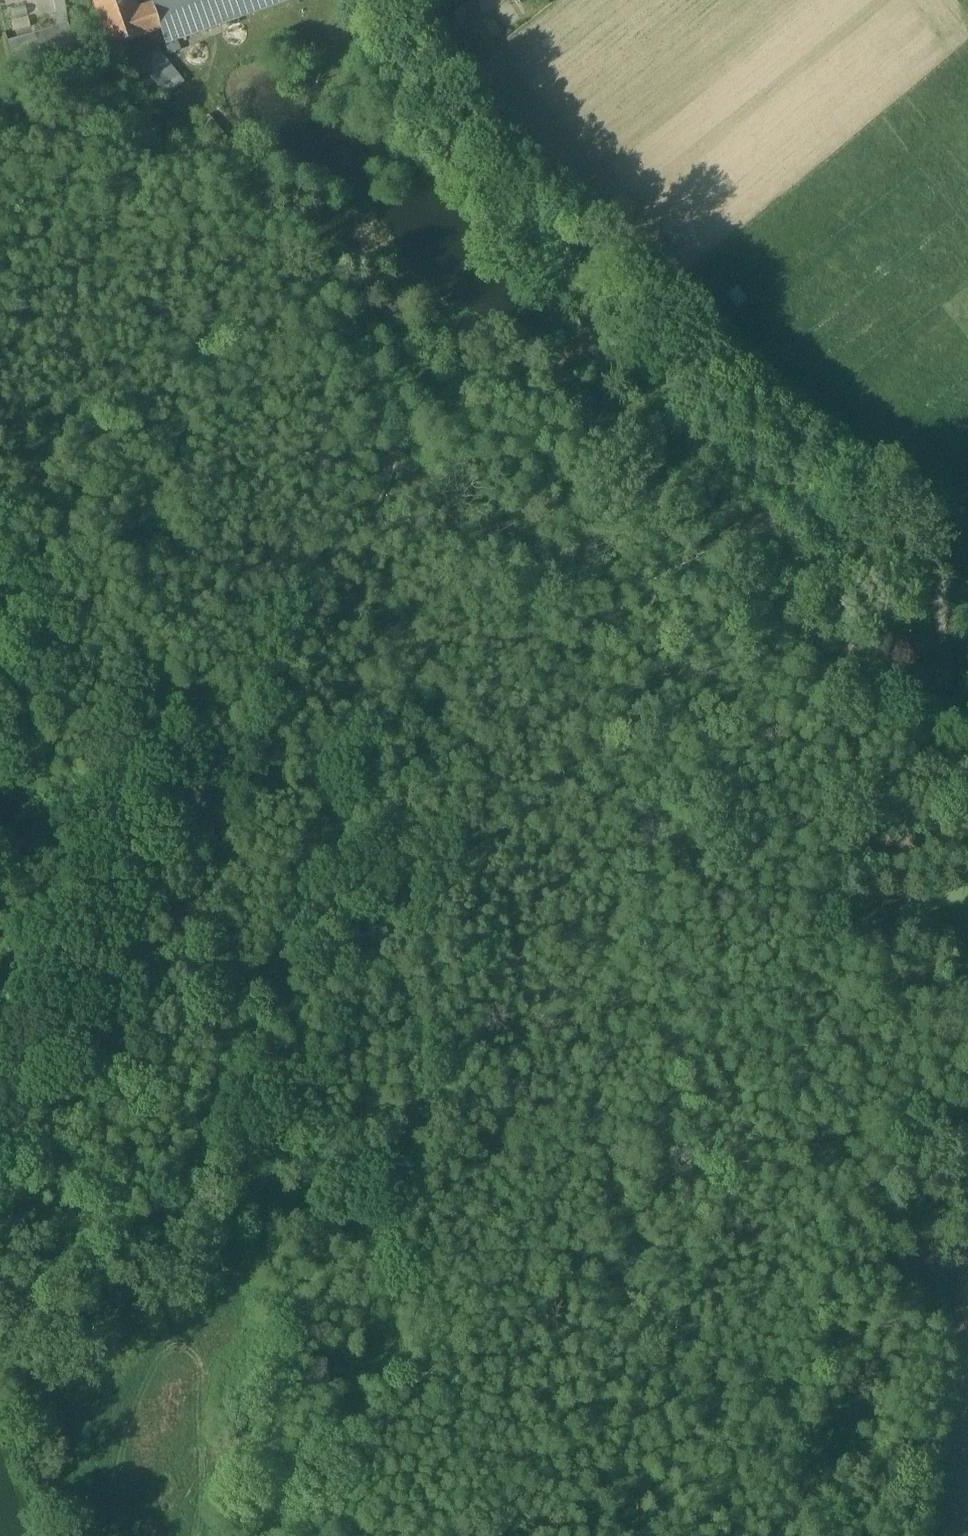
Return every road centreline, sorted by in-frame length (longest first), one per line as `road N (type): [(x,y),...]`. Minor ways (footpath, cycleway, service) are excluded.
road 1 (track): [(929,527),(485,108),(441,51),(425,0)]
road 2 (track): [(938,1535),(951,1321),(967,1229)]
road 3 (track): [(42,1535),(0,1422)]
road 4 (track): [(0,671),(15,617),(0,555)]

